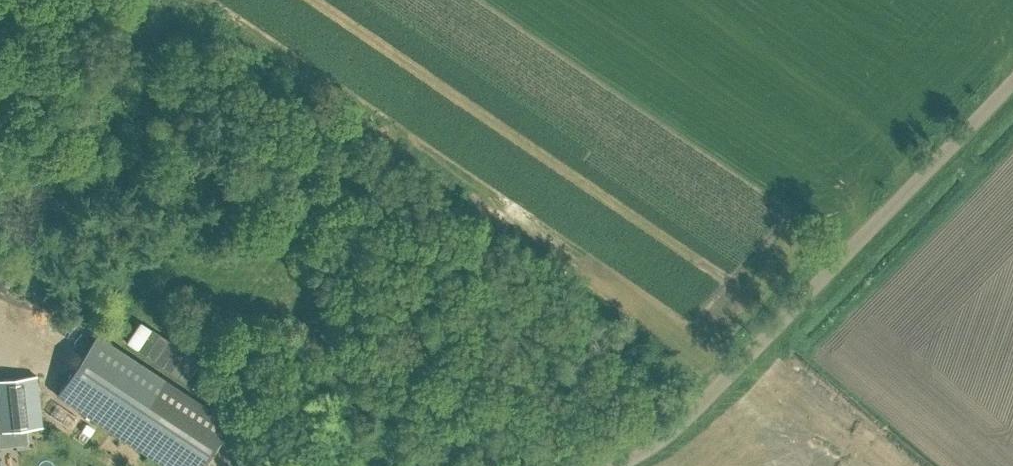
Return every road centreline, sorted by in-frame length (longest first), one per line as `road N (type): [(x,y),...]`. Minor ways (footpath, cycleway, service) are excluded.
road 1 (unclassified): [(613,465),(681,424),(1012,79)]

